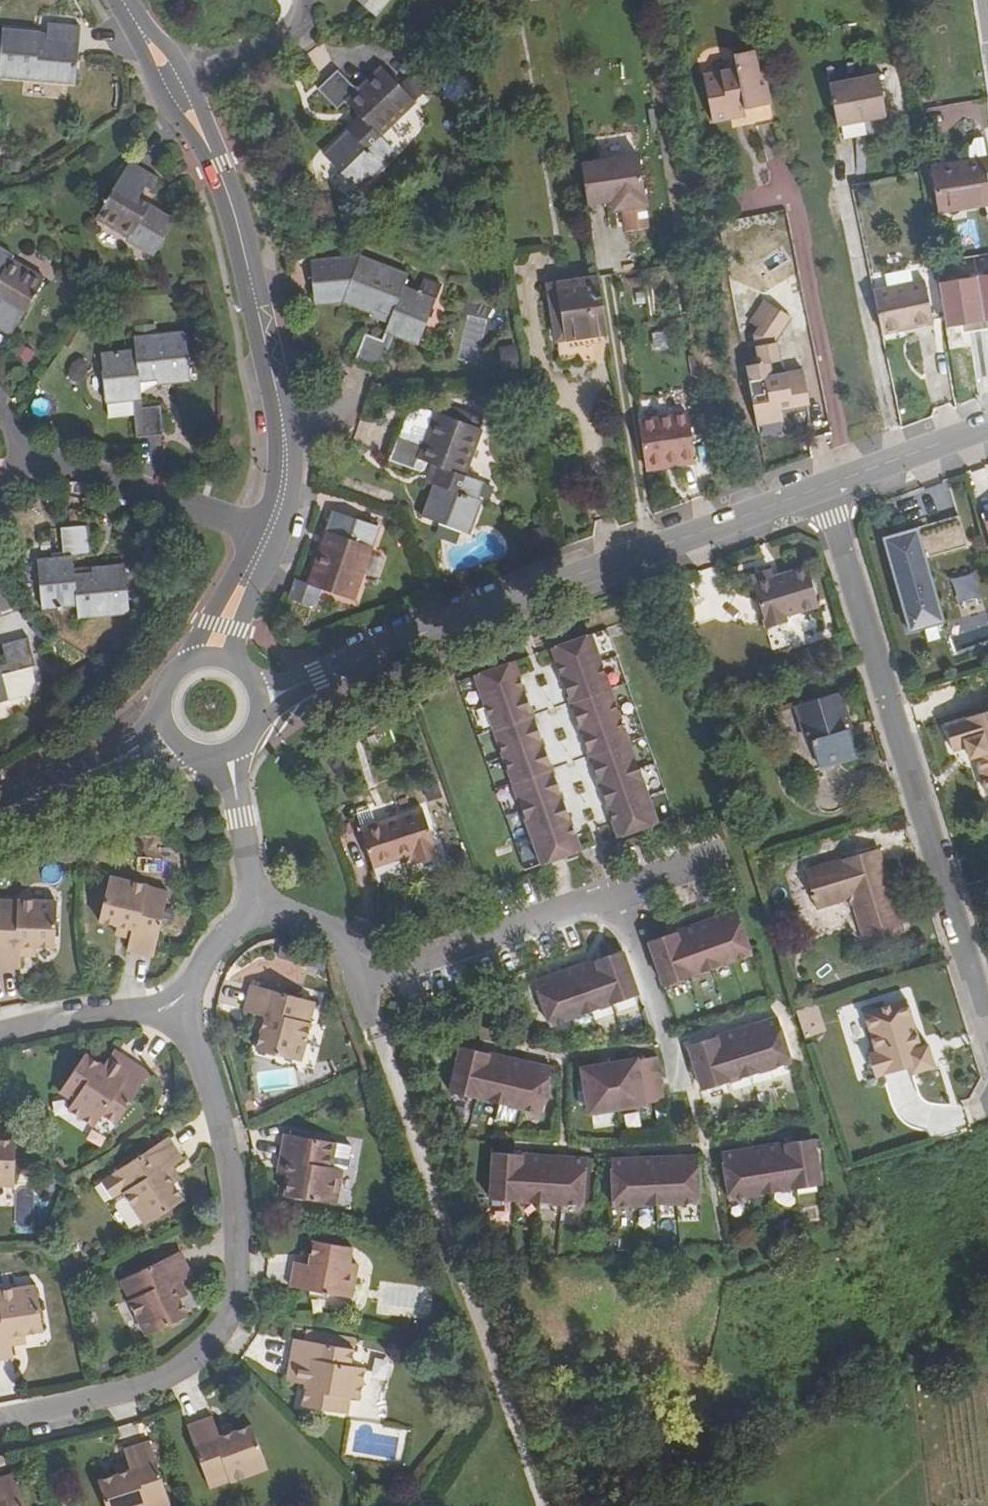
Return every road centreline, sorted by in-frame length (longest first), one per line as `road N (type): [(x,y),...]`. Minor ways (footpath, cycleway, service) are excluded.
road 1 (residential): [(987,1049),(826,485)]
road 2 (residential): [(0,1419),(153,1384),(203,1353),(227,1322),(236,1212),(192,1036),(172,1006)]
road 3 (tertiary): [(298,687),(826,485)]
road 4 (residential): [(710,858),(361,982),(339,934),(257,907)]
road 5 (tertiary): [(218,167),(285,445)]
road 6 (residential): [(259,527),(38,458),(22,442)]
road 7 (residential): [(172,1006),(0,1036)]
road 8 (tertiary): [(826,485),(987,426)]
road 9 (tertiary): [(45,794),(196,755)]
road 10 (tertiary): [(259,527),(188,664)]
road 11 (residential): [(304,3),(287,40),(187,77)]
road 12 (tertiary): [(161,711),(132,744),(45,794)]
road 13 (tertiary): [(234,664),(236,631),(284,535)]
road 14 (residential): [(257,907),(172,1006)]

